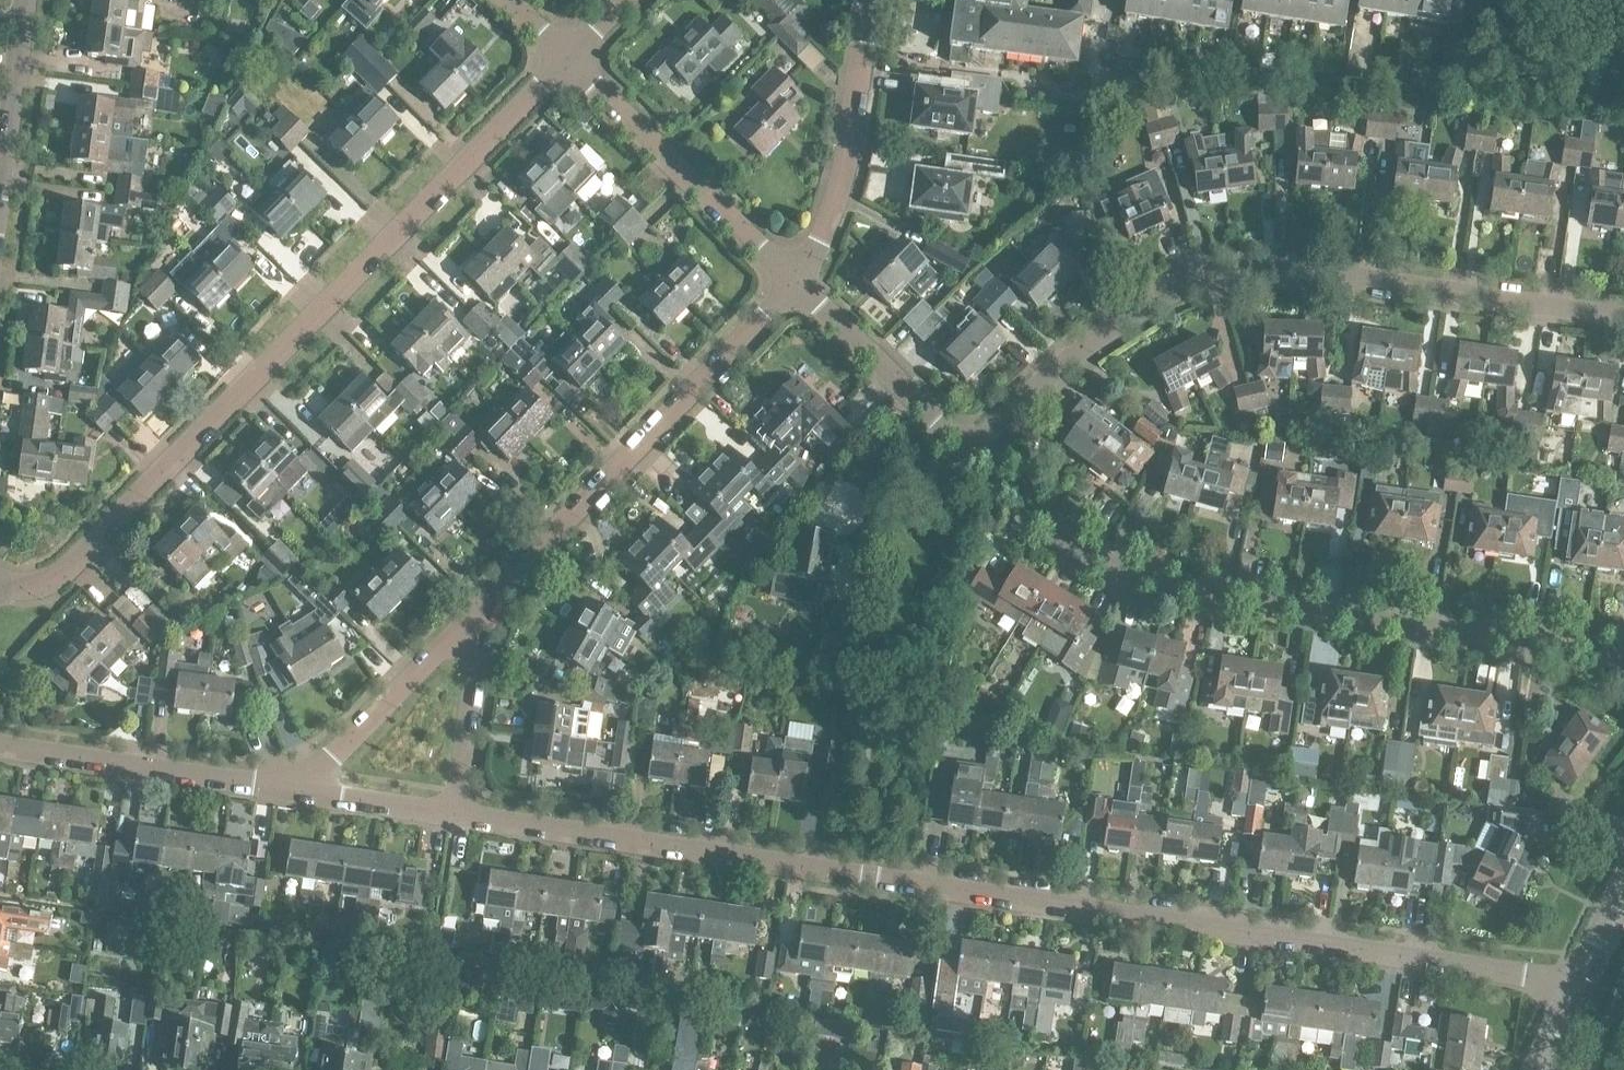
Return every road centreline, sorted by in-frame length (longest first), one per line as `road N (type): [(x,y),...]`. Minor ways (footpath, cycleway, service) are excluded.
road 1 (residential): [(454,813),(883,873),(1571,985)]
road 2 (residential): [(0,580),(20,589),(53,580),(566,55)]
road 3 (residential): [(970,452),(1075,355),(1140,309),(1197,283),(1319,270),(1623,316)]
road 4 (residential): [(970,452),(1043,522),(1094,559),(1166,587),(1623,661)]
road 5 (residential): [(479,612),(797,279)]
road 6 (residential): [(797,279),(566,55)]
road 7 (residential): [(0,745),(300,787)]
road 8 (residential): [(797,279),(845,155),(869,0)]
road 9 (residential): [(479,612),(300,787)]
road 10 (residential): [(970,452),(797,279)]
road 11 (residential): [(454,813),(479,612)]
road 12 (residential): [(0,197),(26,0)]
road 13 (residential): [(300,787),(454,813)]
road 14 (residential): [(1571,985),(1623,866)]

